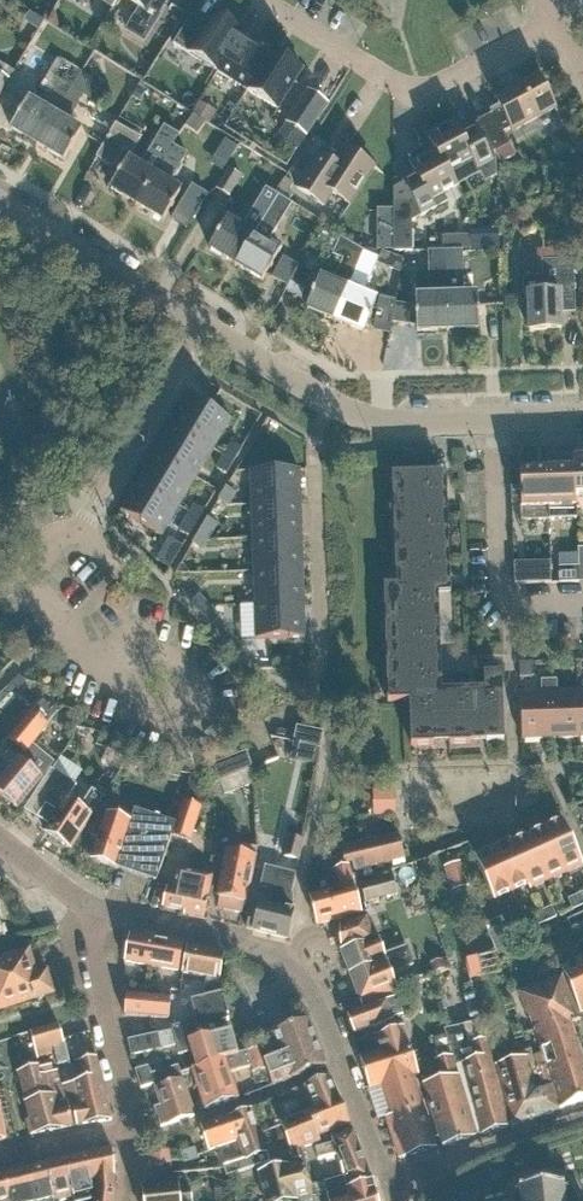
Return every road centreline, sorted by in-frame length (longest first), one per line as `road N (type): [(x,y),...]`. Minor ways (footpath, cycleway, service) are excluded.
road 1 (tertiary): [(582,417),(381,424),(200,325)]
road 2 (residential): [(561,22),(432,88),(399,89),(263,0)]
road 3 (residential): [(134,1140),(103,1013),(91,905)]
road 4 (tertiary): [(200,325),(0,213)]
road 5 (unclassified): [(86,521),(200,325)]
road 6 (residential): [(134,1140),(343,1065)]
road 7 (unclassified): [(287,961),(91,905)]
road 8 (residential): [(387,1182),(582,1123)]
road 9 (residential): [(0,1162),(134,1140)]
road 10 (residential): [(343,1065),(387,1182)]

